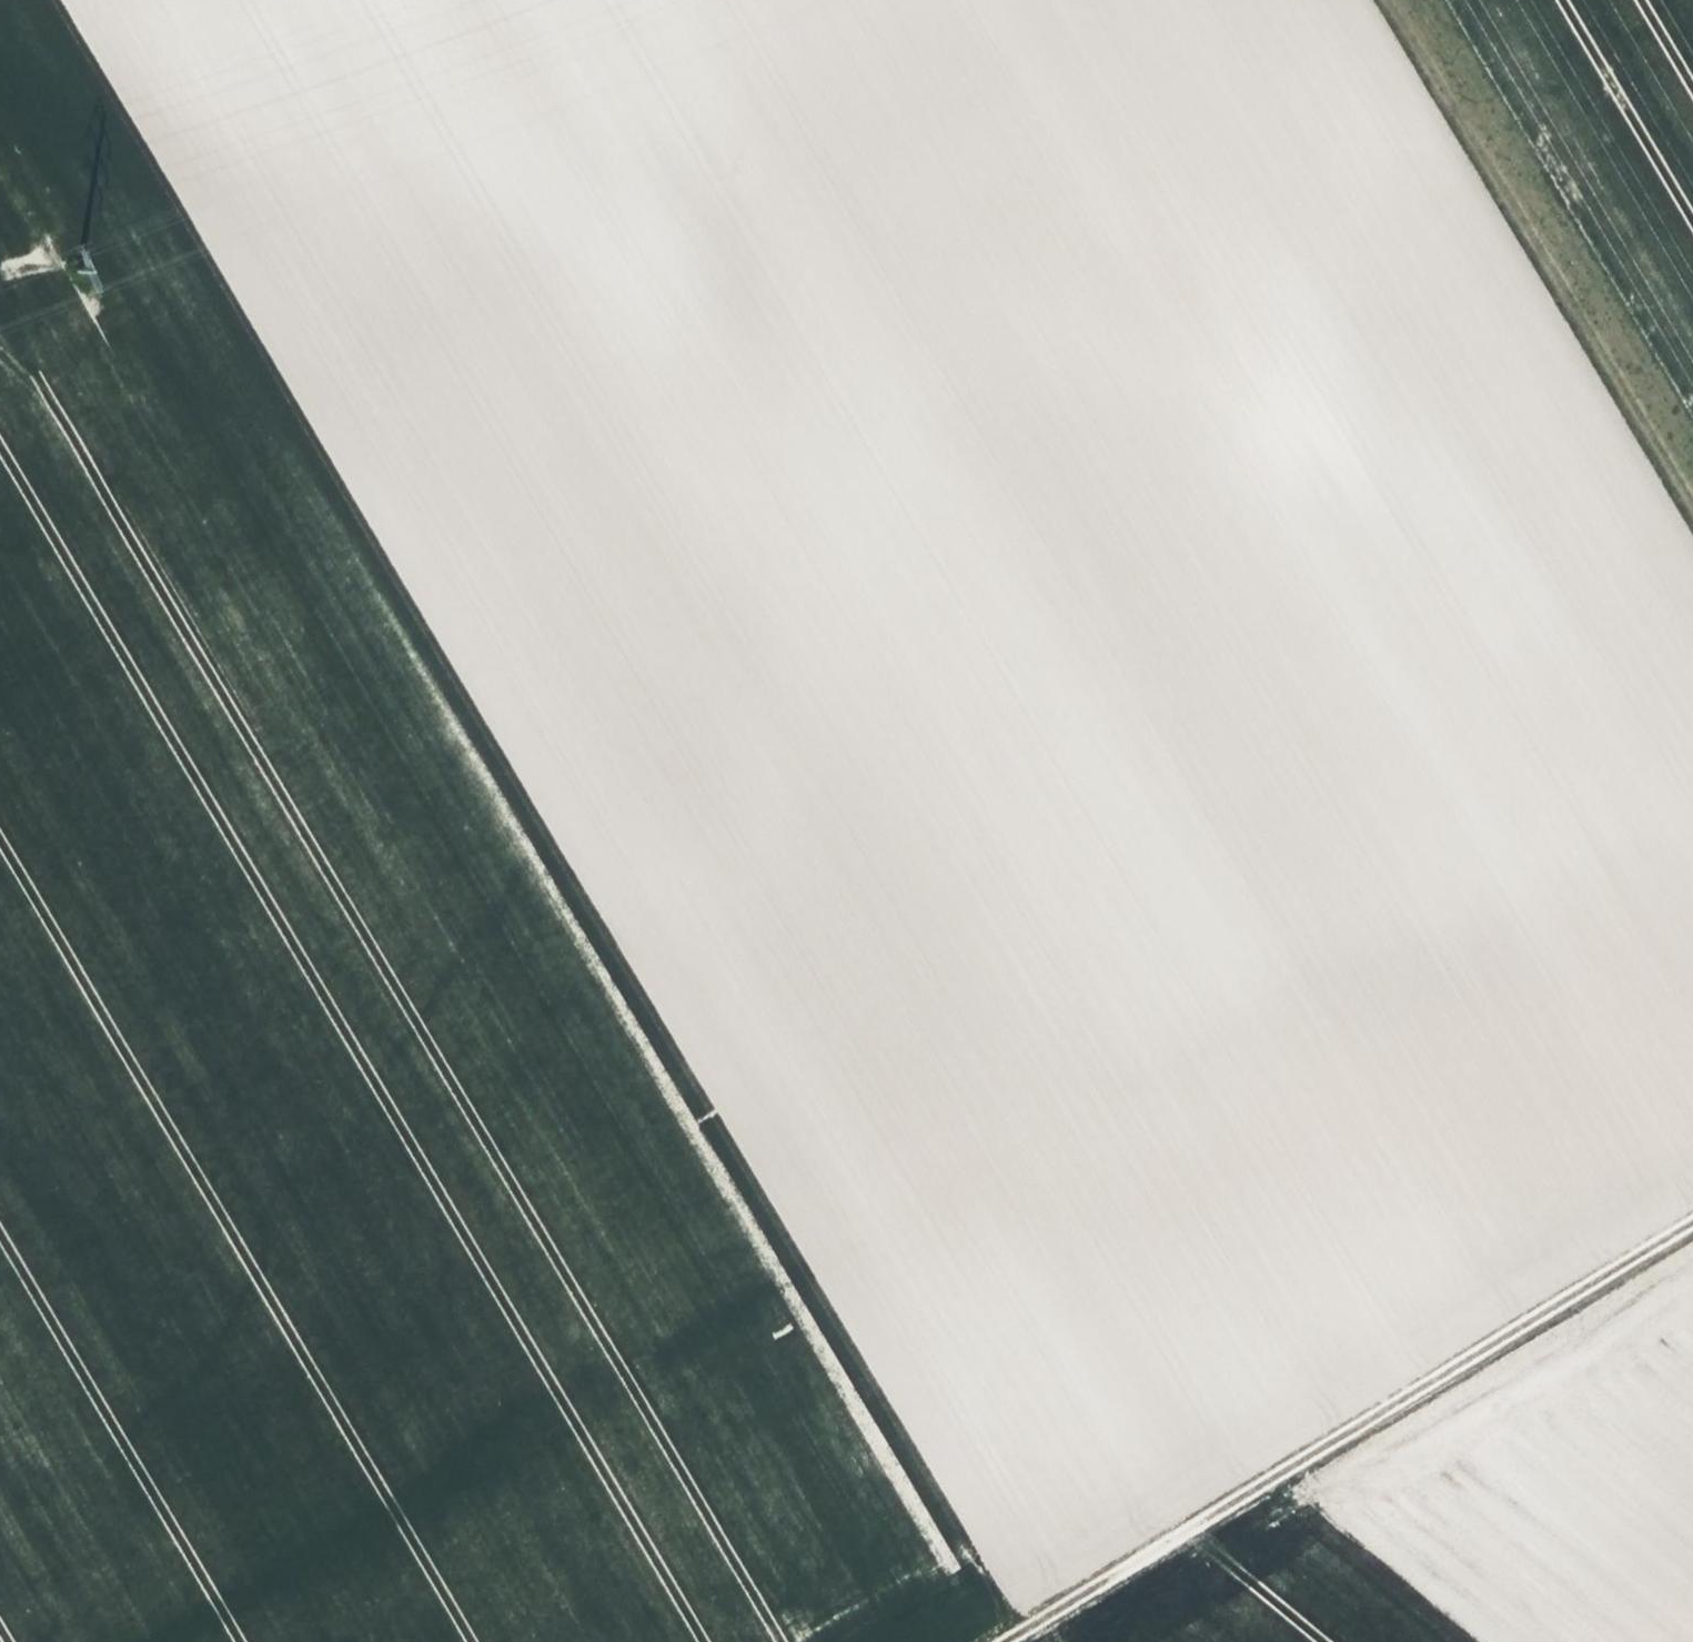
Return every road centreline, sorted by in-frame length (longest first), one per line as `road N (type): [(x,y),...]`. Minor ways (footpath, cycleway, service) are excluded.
road 1 (track): [(1692,1219),(1002,1641)]
road 2 (track): [(1692,534),(1377,0)]

